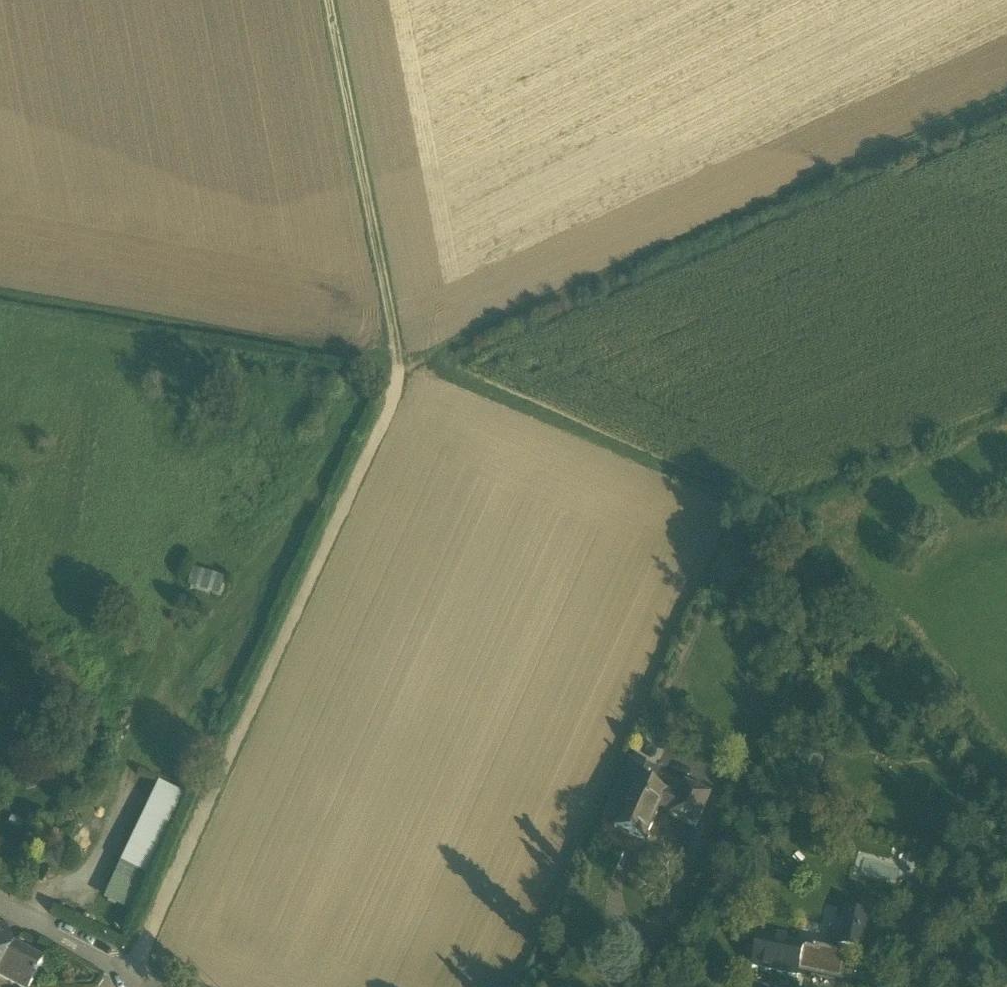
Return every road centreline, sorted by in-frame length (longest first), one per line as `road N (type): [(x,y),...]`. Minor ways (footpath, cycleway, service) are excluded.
road 1 (track): [(1006,85),(460,334),(403,372)]
road 2 (track): [(403,372),(133,975)]
road 3 (track): [(330,0),(403,372)]
road 4 (residential): [(0,908),(133,975),(136,986)]

